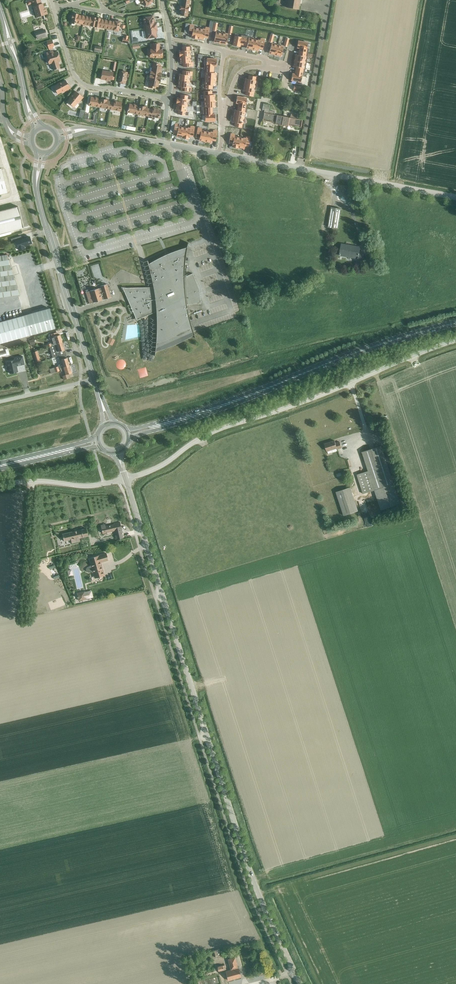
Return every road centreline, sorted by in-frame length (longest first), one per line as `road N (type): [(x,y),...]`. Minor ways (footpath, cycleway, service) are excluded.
road 1 (tertiary): [(299,983),(249,869),(126,479)]
road 2 (unclassified): [(126,479),(199,439),(455,340)]
road 3 (primary): [(455,323),(128,434)]
road 4 (secondary): [(94,380),(38,198),(41,153)]
road 5 (residential): [(298,169),(329,0)]
road 6 (residential): [(168,98),(79,81),(54,9)]
road 7 (unclassified): [(0,487),(126,479)]
road 8 (secondary): [(38,128),(0,9)]

